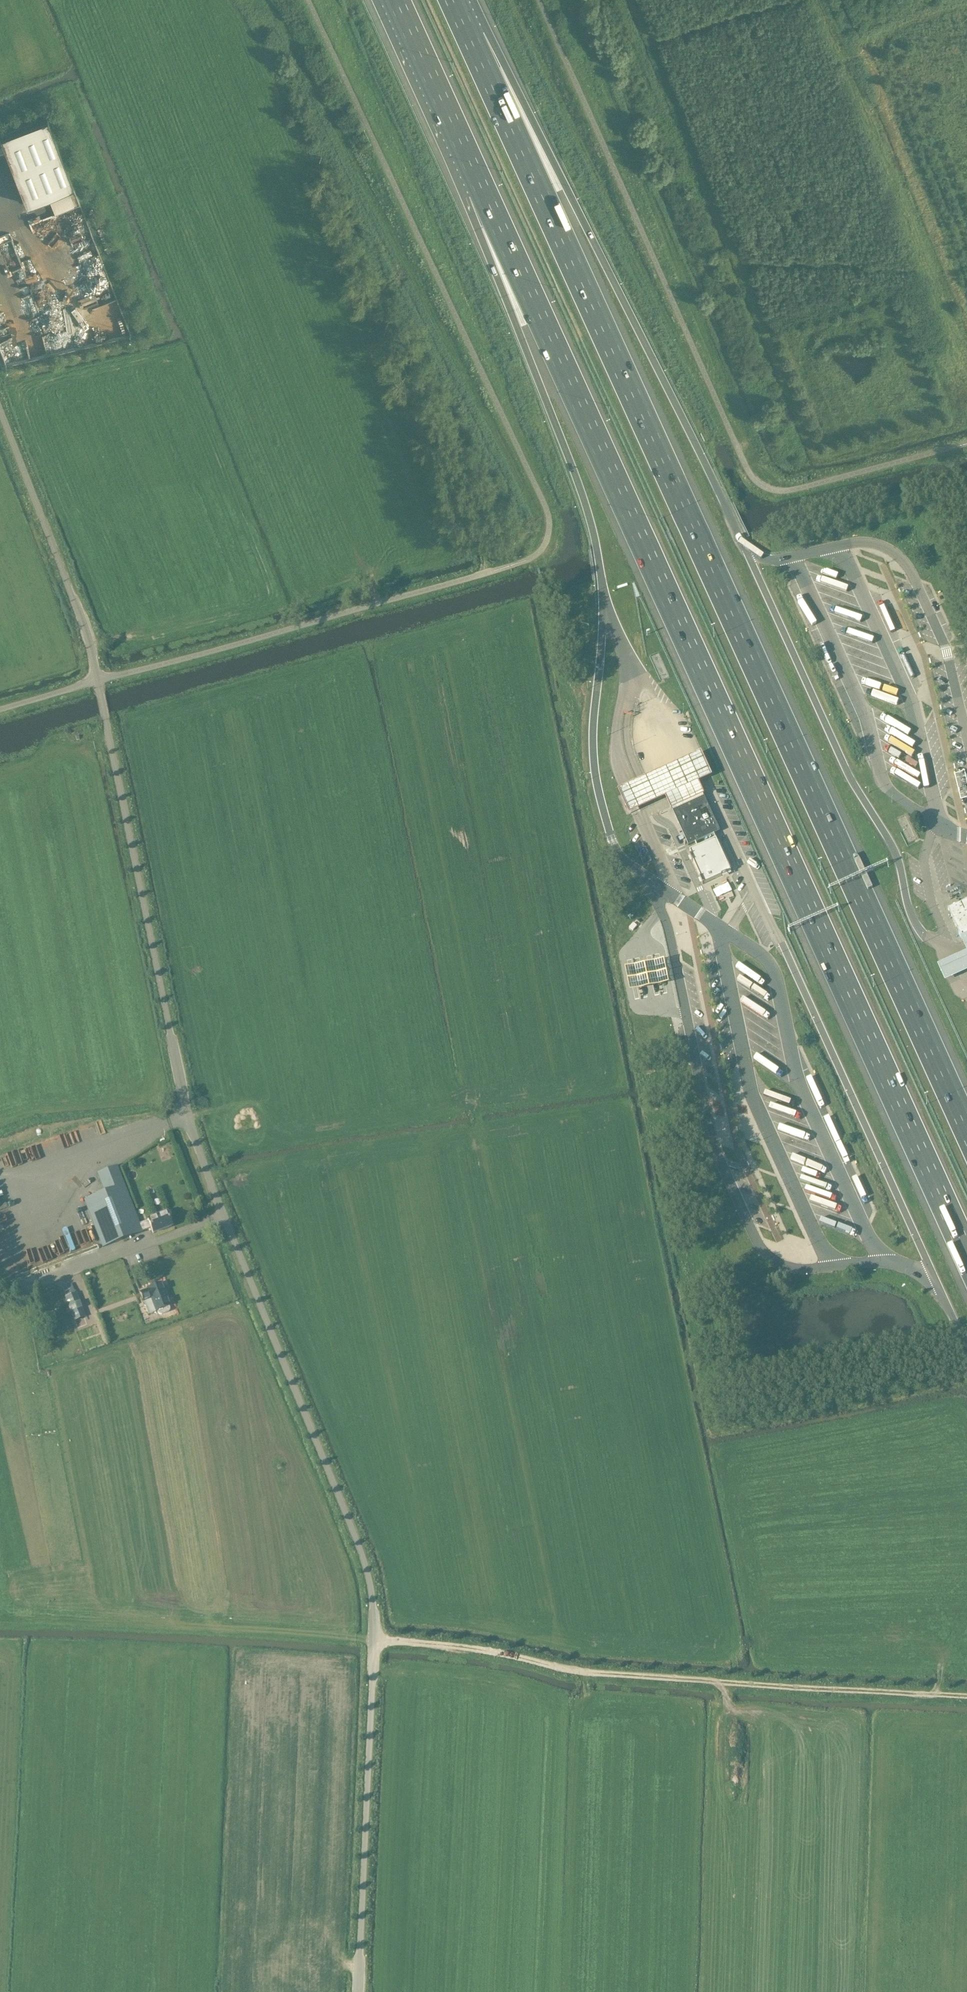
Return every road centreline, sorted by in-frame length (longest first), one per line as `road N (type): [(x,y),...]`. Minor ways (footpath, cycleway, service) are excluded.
road 1 (unclassified): [(359,1991),(377,1586),(207,1163),(97,681)]
road 2 (motorway): [(966,1125),(469,36)]
road 3 (motorway): [(480,188),(966,1259)]
road 4 (track): [(966,1697),(582,1673),(489,1651),(355,1638),(0,1617)]
road 5 (motorway): [(746,547),(531,116),(469,36)]
road 6 (motorway): [(480,188),(503,291),(574,471),(603,580)]
road 7 (unclassified): [(485,574),(97,681)]
road 8 (unclassified): [(97,681),(84,621),(0,405)]
road 9 (motorway): [(396,0),(480,188)]

